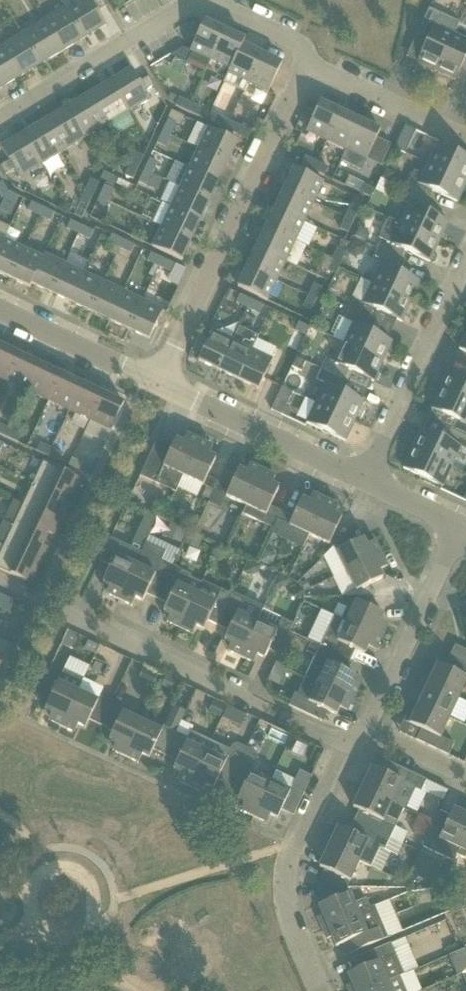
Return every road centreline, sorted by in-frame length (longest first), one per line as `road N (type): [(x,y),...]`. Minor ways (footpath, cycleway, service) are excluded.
road 1 (residential): [(341,743),(0,576)]
road 2 (residential): [(156,381),(306,64)]
road 3 (residential): [(322,990),(291,910),(288,870),(341,743)]
road 4 (residential): [(357,478),(465,250)]
road 5 (residential): [(0,115),(197,0)]
road 6 (residential): [(357,478),(156,381)]
road 7 (residential): [(366,729),(457,527)]
road 8 (residential): [(147,990),(50,918),(0,942)]
road 9 (residential): [(465,136),(306,64)]
road 10 (residential): [(156,381),(0,309)]

